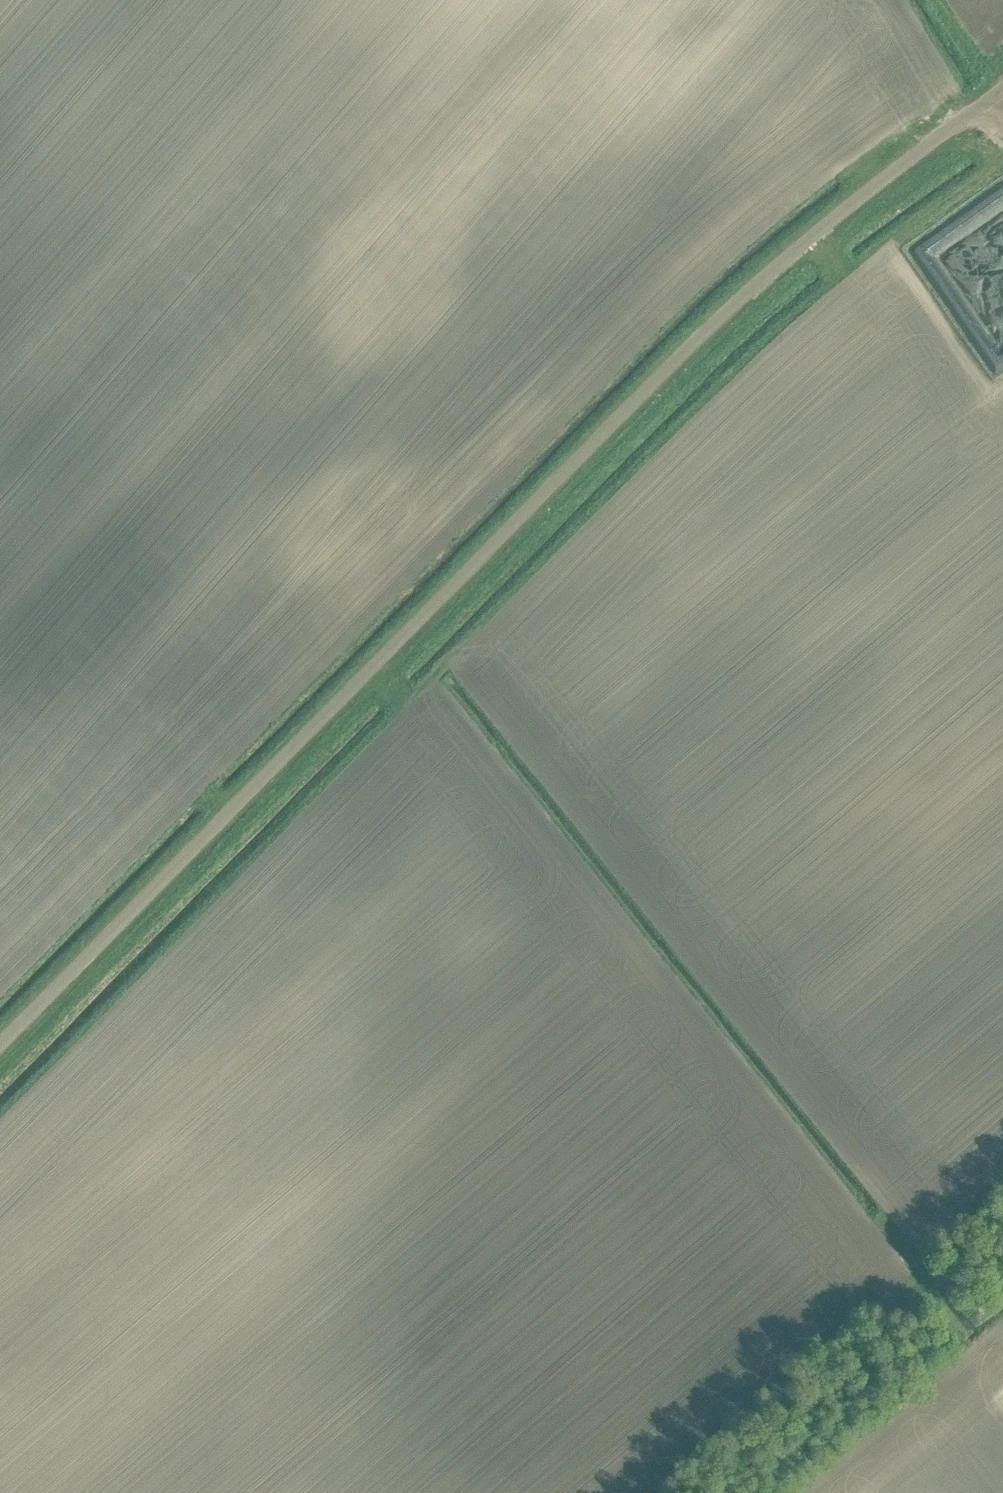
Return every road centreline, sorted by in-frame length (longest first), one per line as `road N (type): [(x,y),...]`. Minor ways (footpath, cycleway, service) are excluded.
road 1 (unclassified): [(0,1042),(757,280),(1002,90)]

